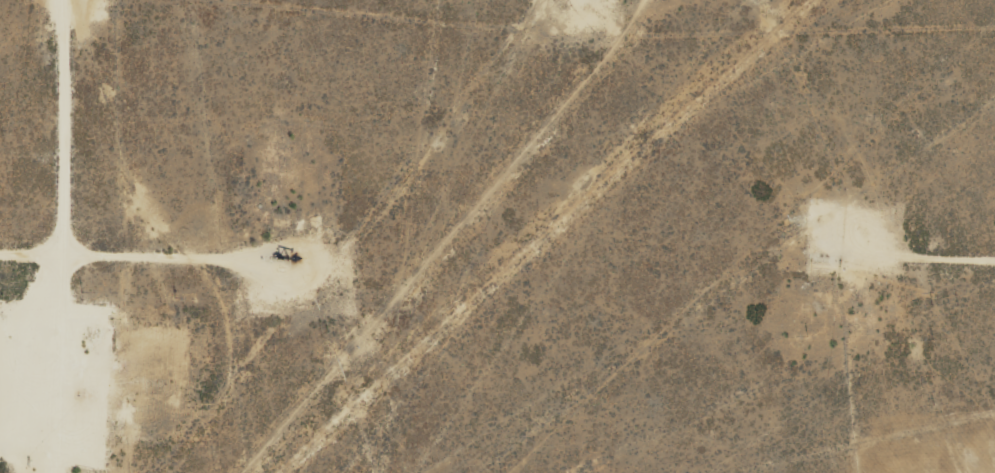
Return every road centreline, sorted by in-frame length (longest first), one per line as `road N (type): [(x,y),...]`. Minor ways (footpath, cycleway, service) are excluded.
road 1 (track): [(57,0),(57,472)]

